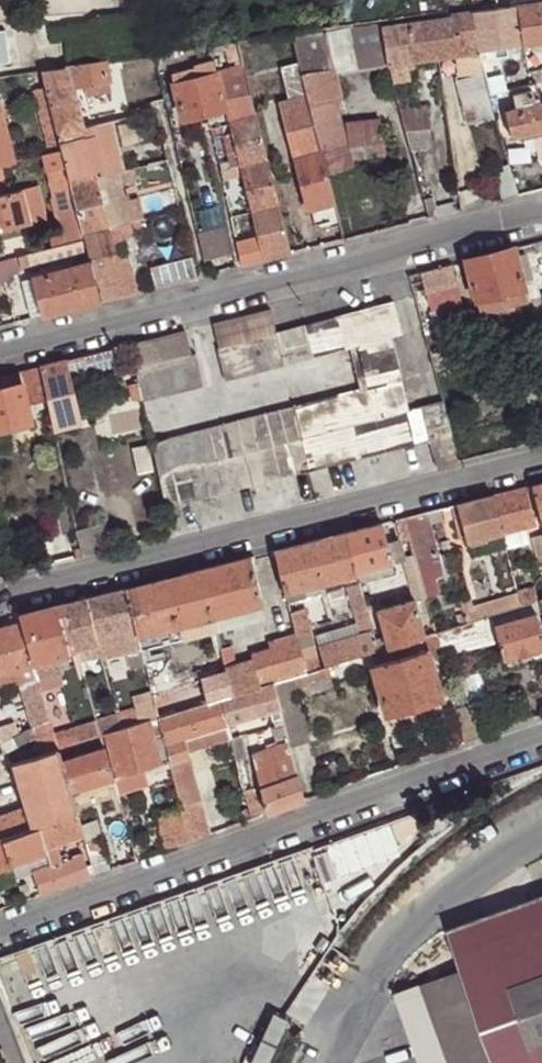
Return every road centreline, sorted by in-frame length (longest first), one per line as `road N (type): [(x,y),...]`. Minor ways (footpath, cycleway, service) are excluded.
road 1 (unclassified): [(0,941),(541,746)]
road 2 (unclassified): [(0,357),(541,213)]
road 3 (unclassified): [(0,595),(541,460)]

